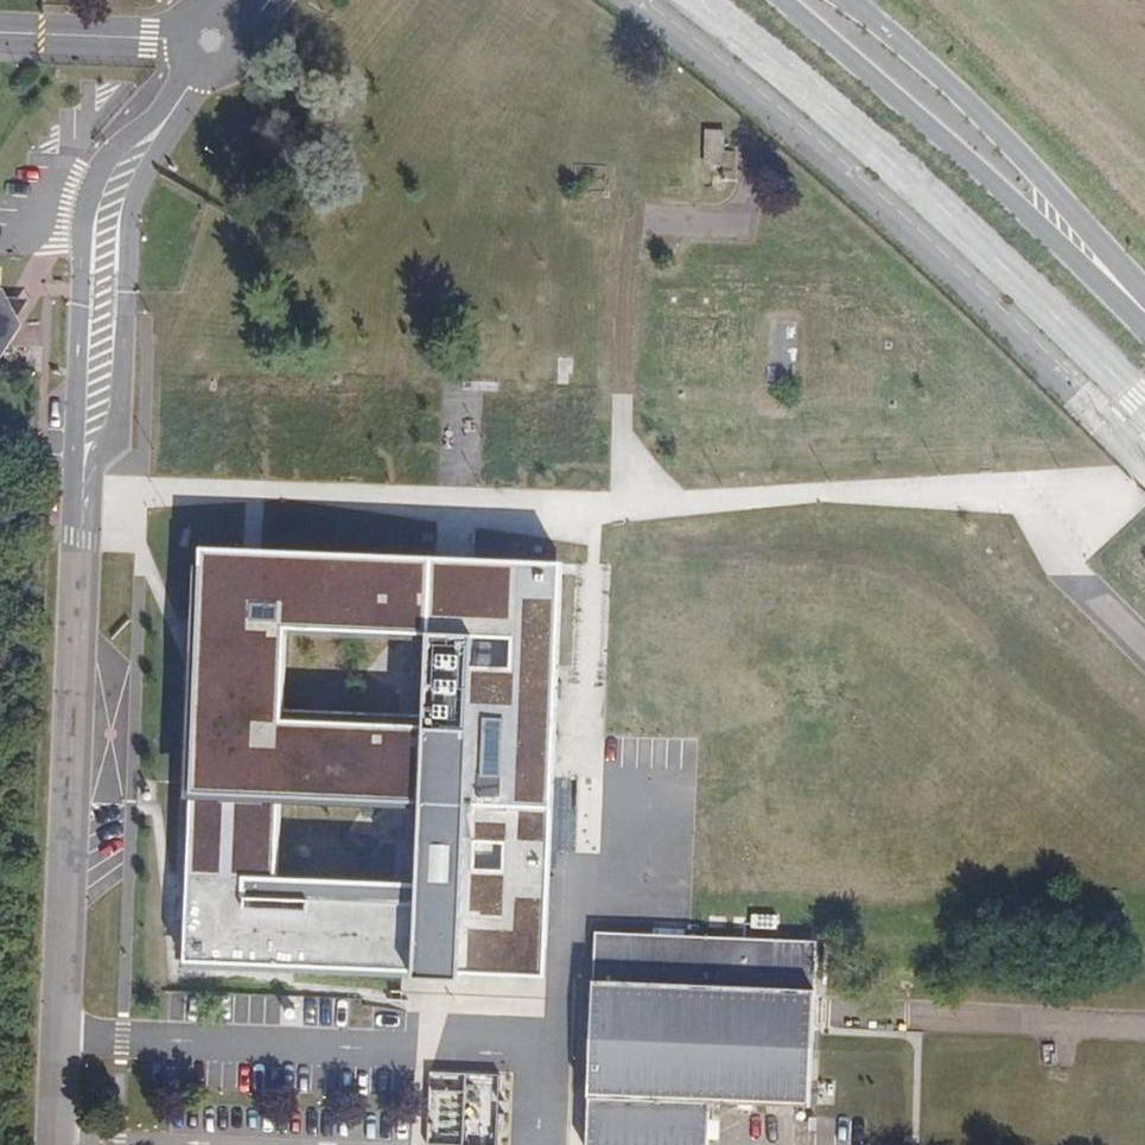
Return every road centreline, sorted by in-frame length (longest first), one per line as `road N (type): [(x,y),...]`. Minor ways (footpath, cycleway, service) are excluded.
road 1 (secondary): [(782,0),(1085,272),(1144,312)]
road 2 (secondary): [(1144,307),(1127,269),(1039,169),(855,0)]

